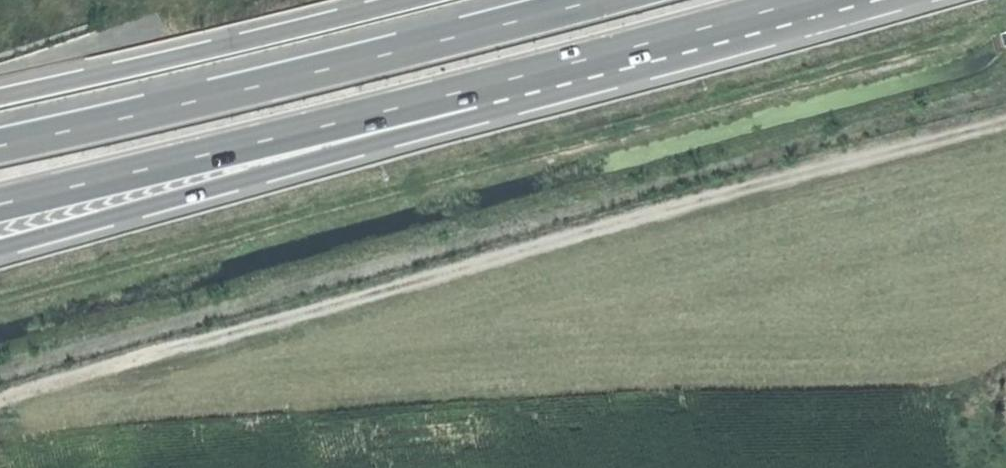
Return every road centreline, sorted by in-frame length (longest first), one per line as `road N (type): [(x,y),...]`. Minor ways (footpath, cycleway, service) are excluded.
road 1 (track): [(0,399),(1005,118)]
road 2 (trunk): [(0,245),(484,115),(667,39)]
road 3 (trunk): [(0,205),(667,39)]
road 4 (trunk): [(602,0),(0,146)]
road 5 (trunk): [(415,0),(0,98)]
road 6 (trunk): [(667,39),(809,0)]

